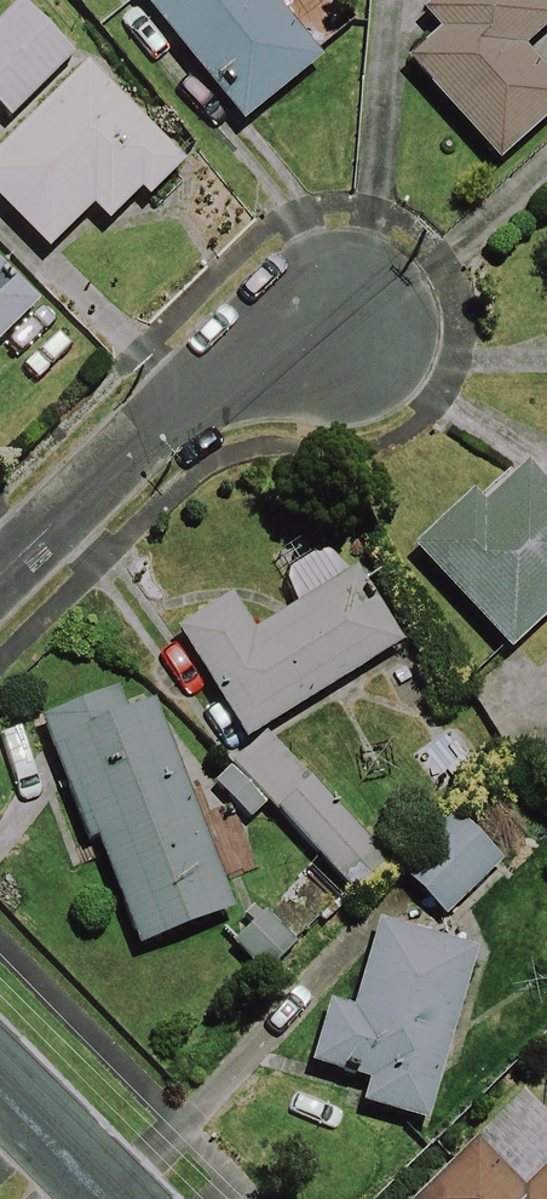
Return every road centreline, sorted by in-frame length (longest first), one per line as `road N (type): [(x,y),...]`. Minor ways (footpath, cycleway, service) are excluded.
road 1 (residential): [(0,577),(220,366),(357,311)]
road 2 (residential): [(125,1198),(0,1070)]

